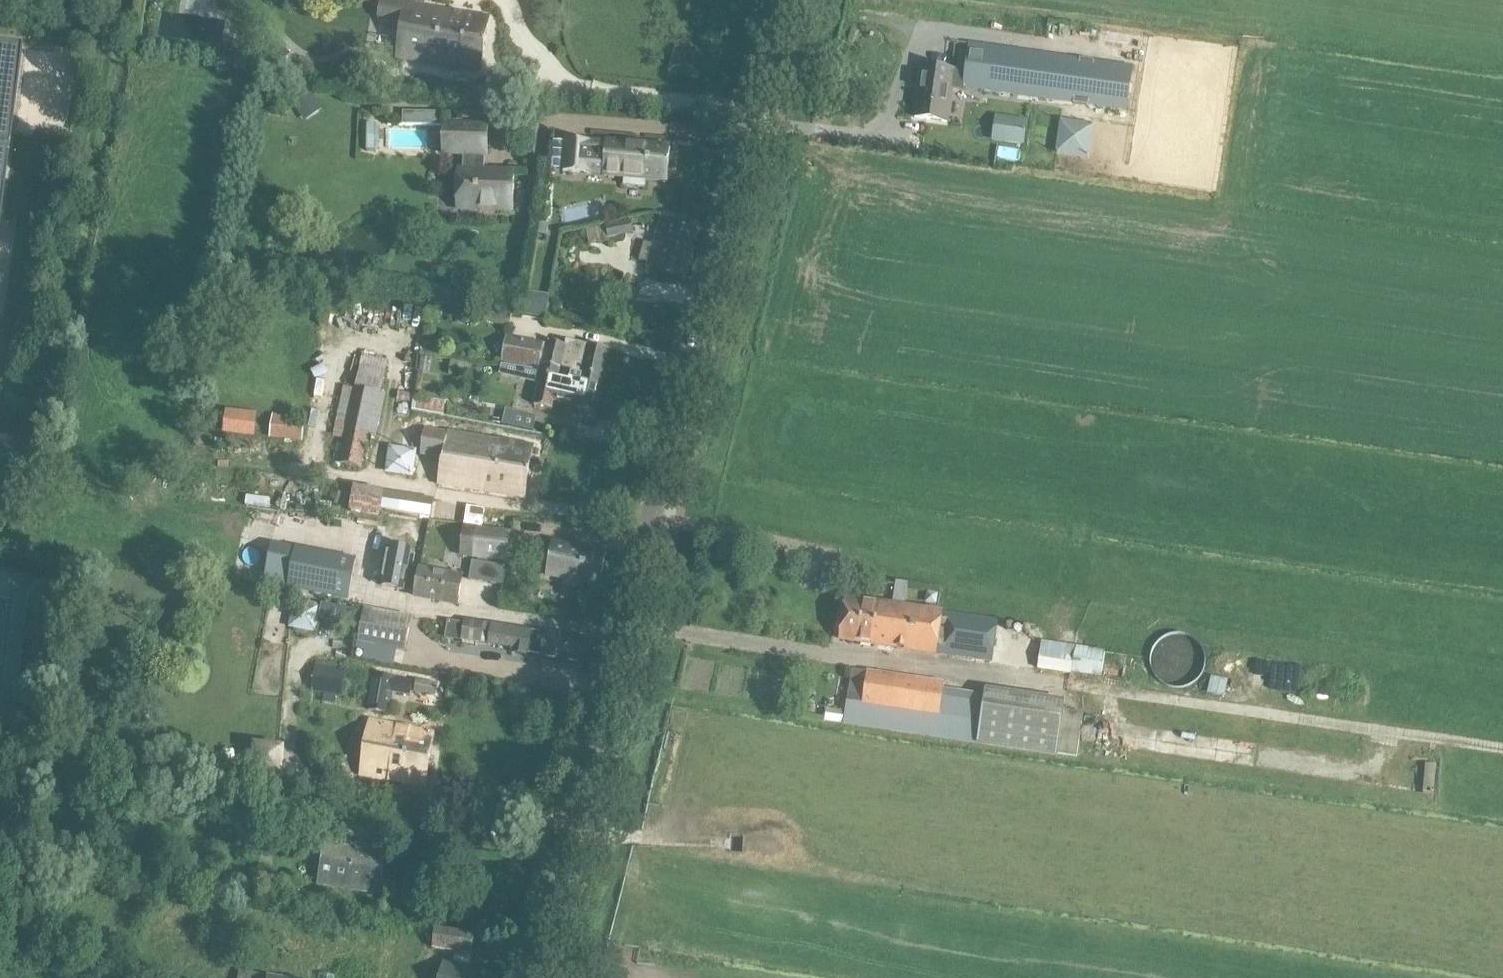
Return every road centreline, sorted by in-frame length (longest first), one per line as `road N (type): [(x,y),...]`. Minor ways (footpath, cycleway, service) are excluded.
road 1 (tertiary): [(542,977),(622,621),(784,0)]
road 2 (track): [(1502,746),(1071,686)]
road 3 (track): [(1232,223),(1263,56),(1262,29),(1241,0)]
road 4 (track): [(732,844),(574,831)]

